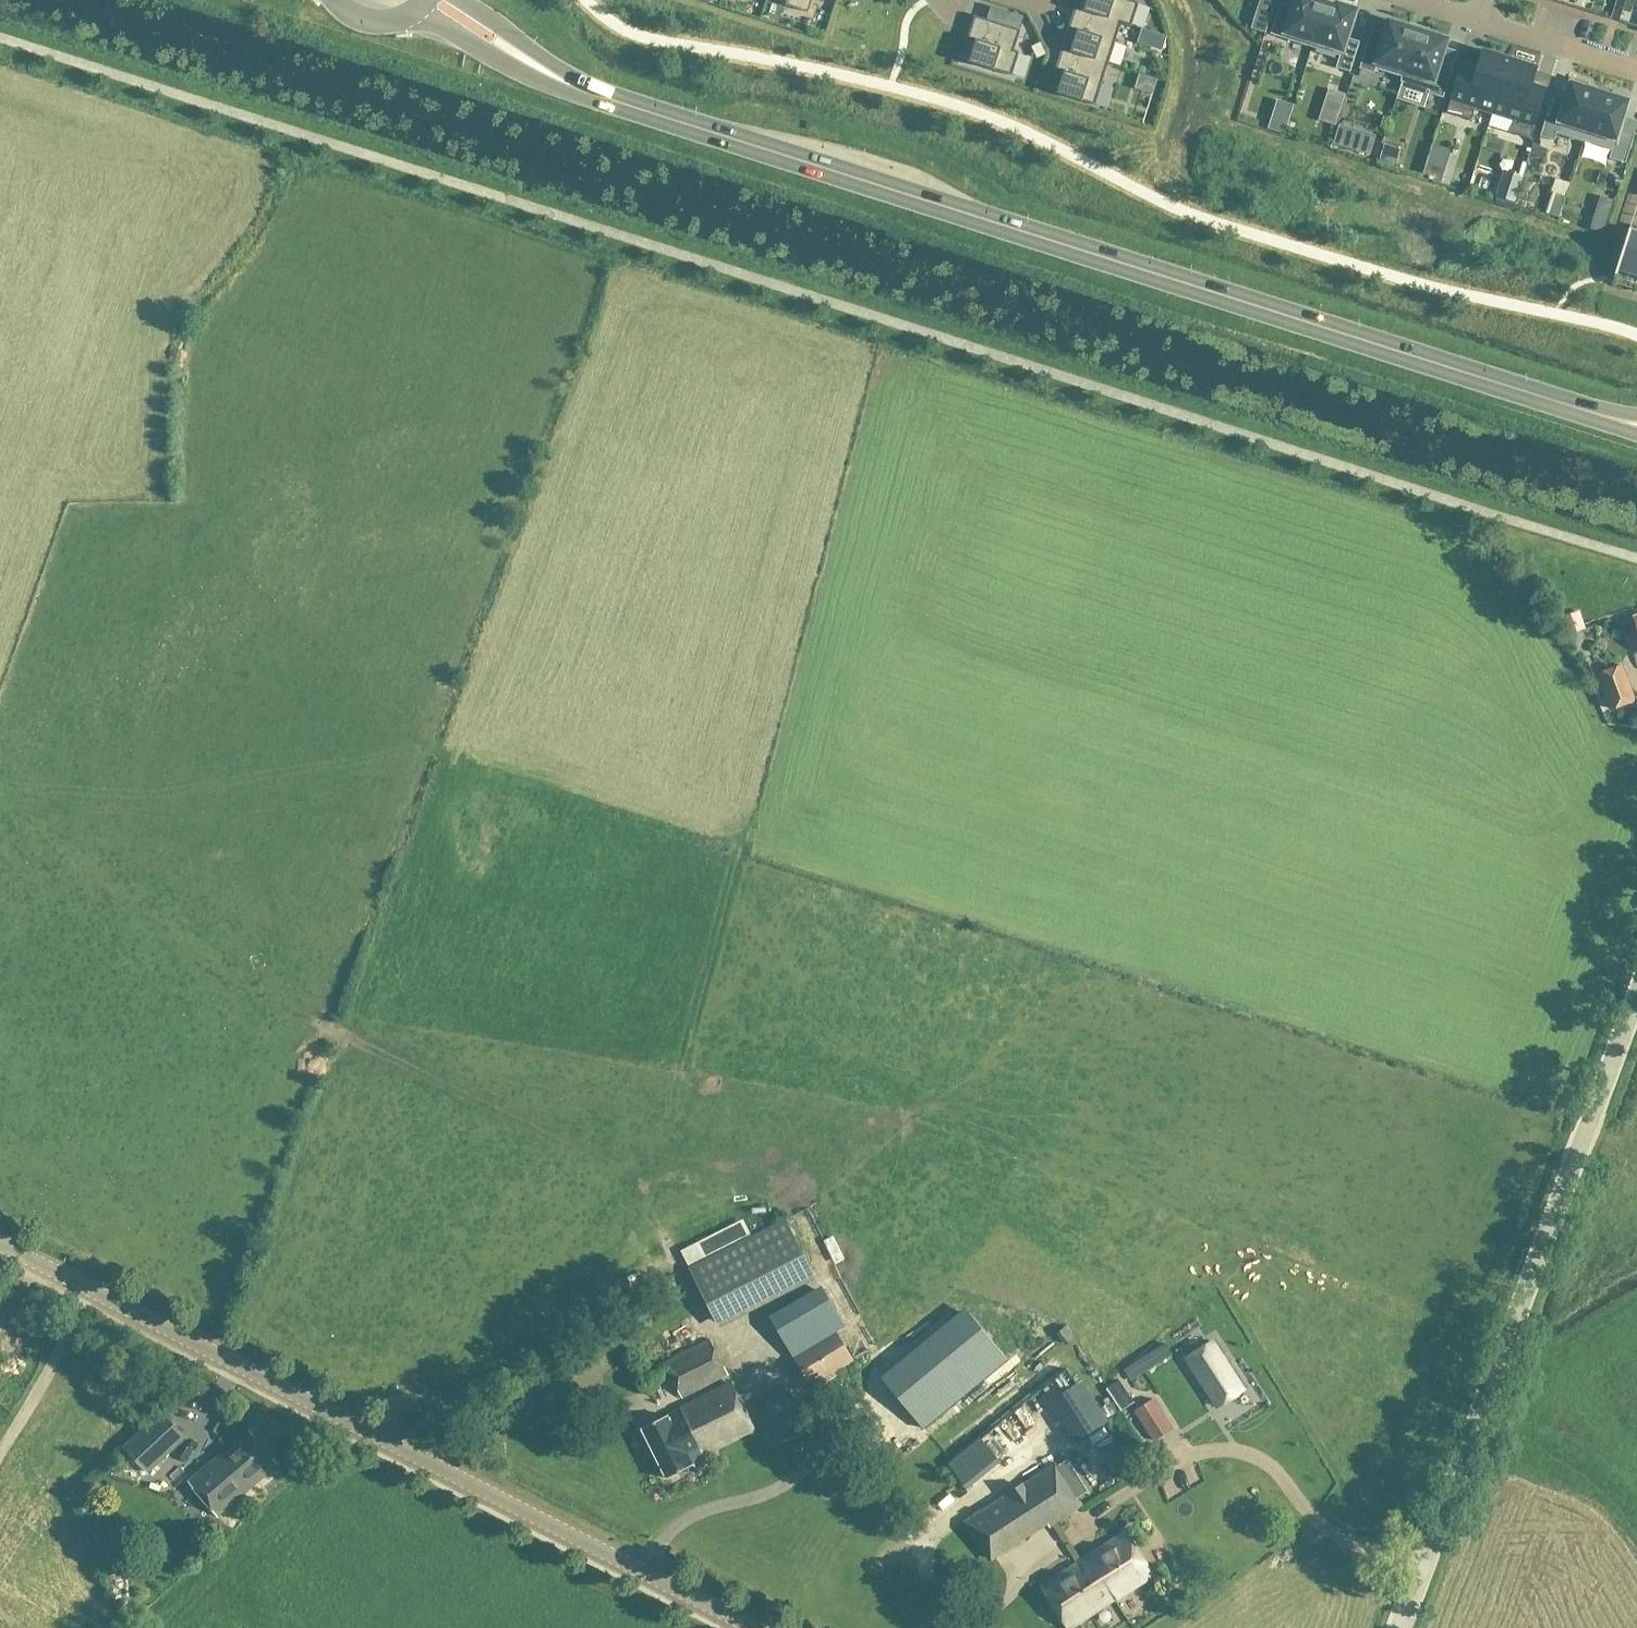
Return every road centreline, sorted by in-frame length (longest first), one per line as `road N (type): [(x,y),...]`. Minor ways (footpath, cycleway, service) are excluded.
road 1 (primary): [(1620,422),(578,89)]
road 2 (tertiary): [(752,1627),(0,1245)]
road 3 (tertiary): [(1398,1627),(1636,994)]
road 4 (track): [(201,1349),(58,1486),(105,1627)]
road 5 (primary): [(408,15),(548,87),(578,89)]
road 6 (residential): [(1636,72),(1478,25)]
road 7 (primary): [(578,89),(458,0)]

